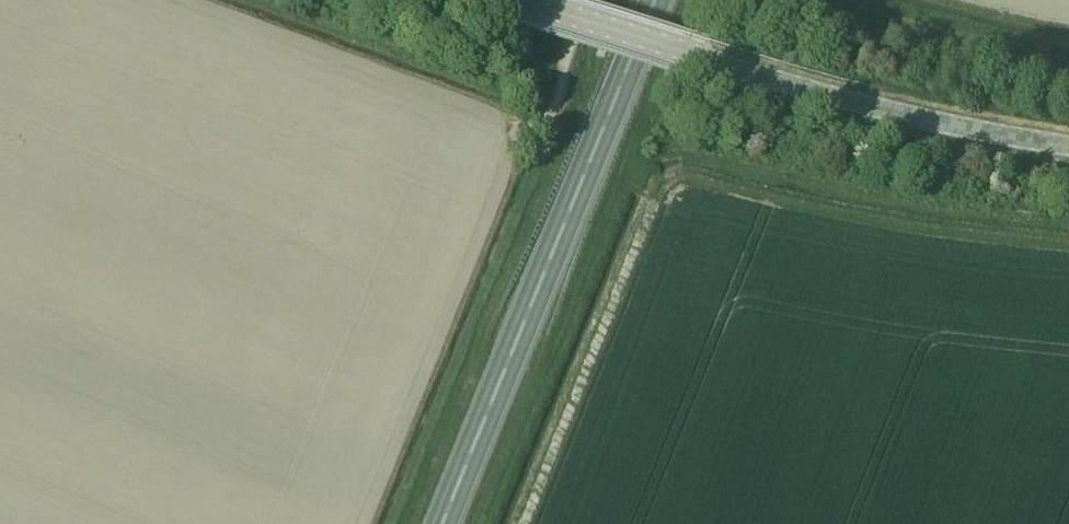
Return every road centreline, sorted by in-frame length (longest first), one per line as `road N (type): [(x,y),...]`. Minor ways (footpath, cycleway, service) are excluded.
road 1 (tertiary): [(1068,141),(925,119),(518,0)]
road 2 (trunk): [(443,523),(655,0)]
road 3 (track): [(532,129),(559,99),(584,0)]

